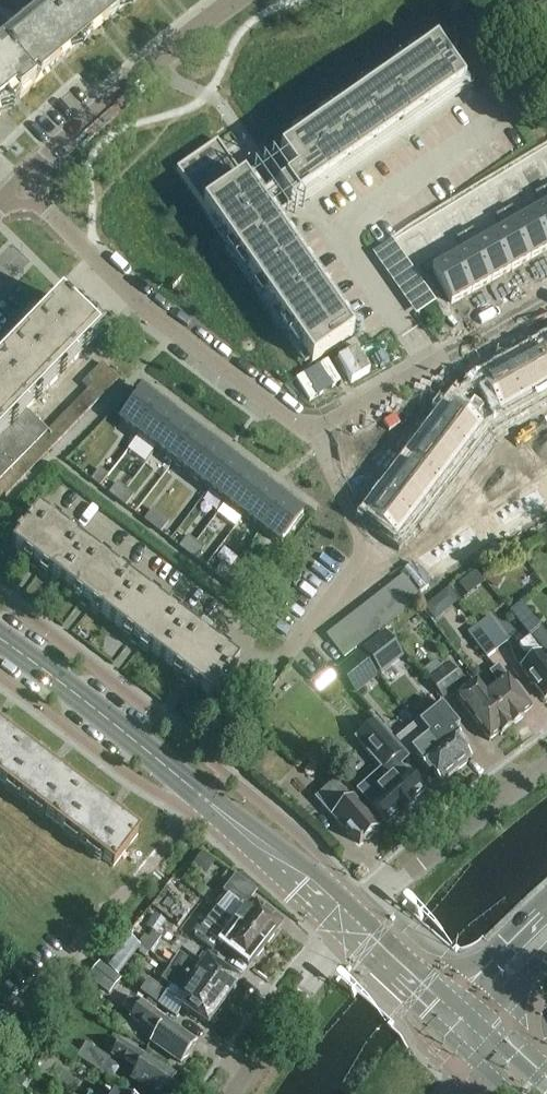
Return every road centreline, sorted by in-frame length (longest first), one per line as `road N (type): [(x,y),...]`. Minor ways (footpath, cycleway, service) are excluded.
road 1 (residential): [(18,187),(139,312),(250,394),(322,428)]
road 2 (secondary): [(0,638),(246,831)]
road 3 (residential): [(18,187),(240,0)]
road 4 (residential): [(322,428),(359,537),(358,559),(276,668)]
road 5 (residential): [(322,428),(546,302)]
road 6 (residential): [(546,767),(361,915)]
road 7 (residential): [(234,1093),(346,931)]
road 8 (secondary): [(346,931),(455,1037)]
road 9 (secondary): [(361,915),(280,847),(246,831)]
road 10 (secondary): [(246,831),(265,863),(346,931)]
road 11 (secondary): [(546,906),(456,1000)]
road 12 (secondary): [(456,1000),(361,915)]

